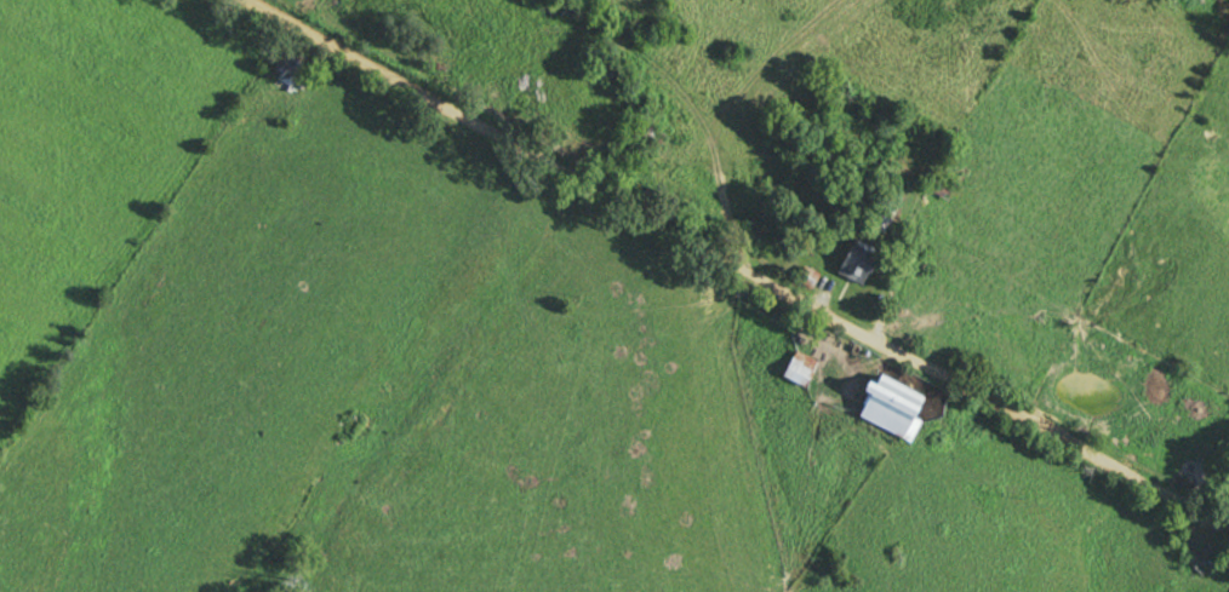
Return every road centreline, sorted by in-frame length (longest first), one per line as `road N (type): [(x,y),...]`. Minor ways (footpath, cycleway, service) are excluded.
road 1 (residential): [(1228,531),(243,0)]

